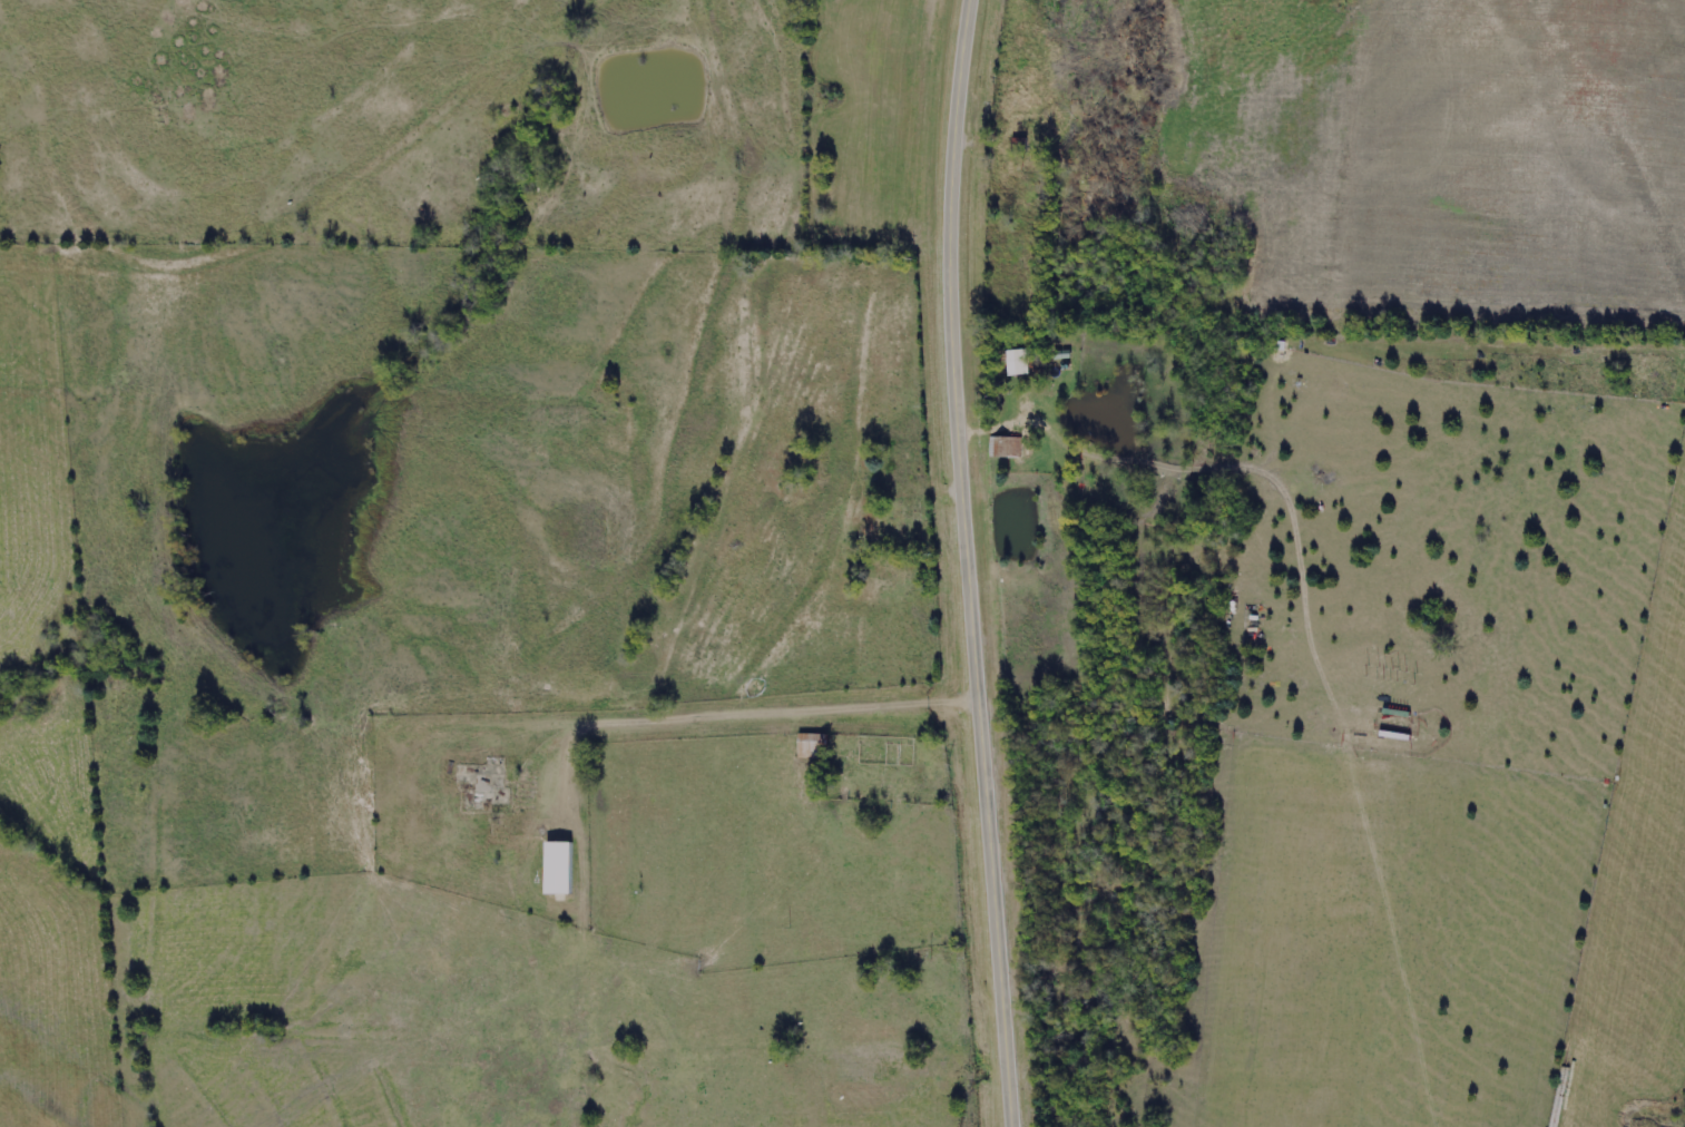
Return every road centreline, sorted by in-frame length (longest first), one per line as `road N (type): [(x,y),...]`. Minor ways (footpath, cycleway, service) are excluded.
road 1 (tertiary): [(1014,1126),(952,364),(952,210),(968,0)]

